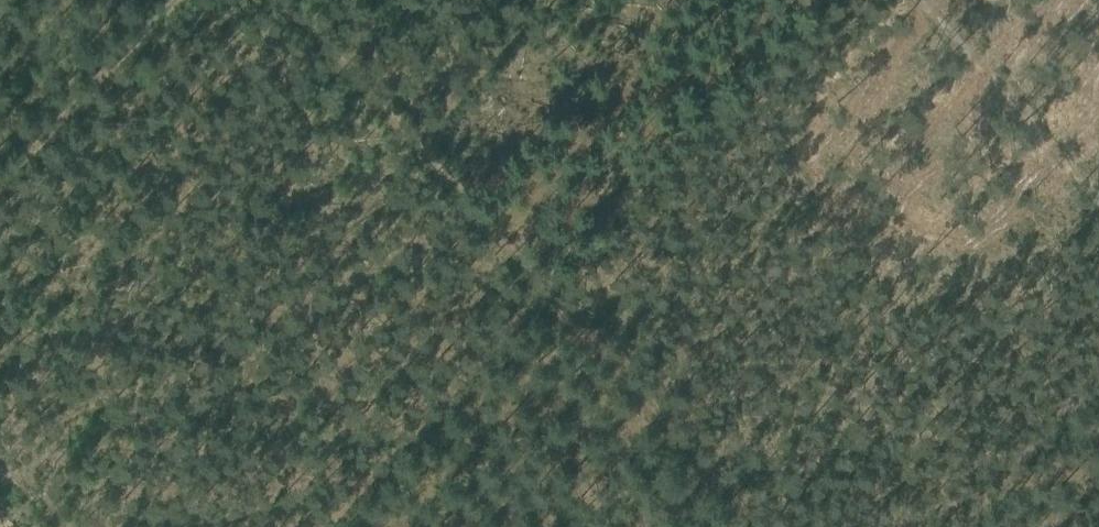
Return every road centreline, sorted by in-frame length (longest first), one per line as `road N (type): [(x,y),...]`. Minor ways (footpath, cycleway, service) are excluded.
road 1 (track): [(754,526),(538,284),(811,0)]
road 2 (track): [(0,170),(163,0)]
road 3 (track): [(1098,426),(989,526)]

